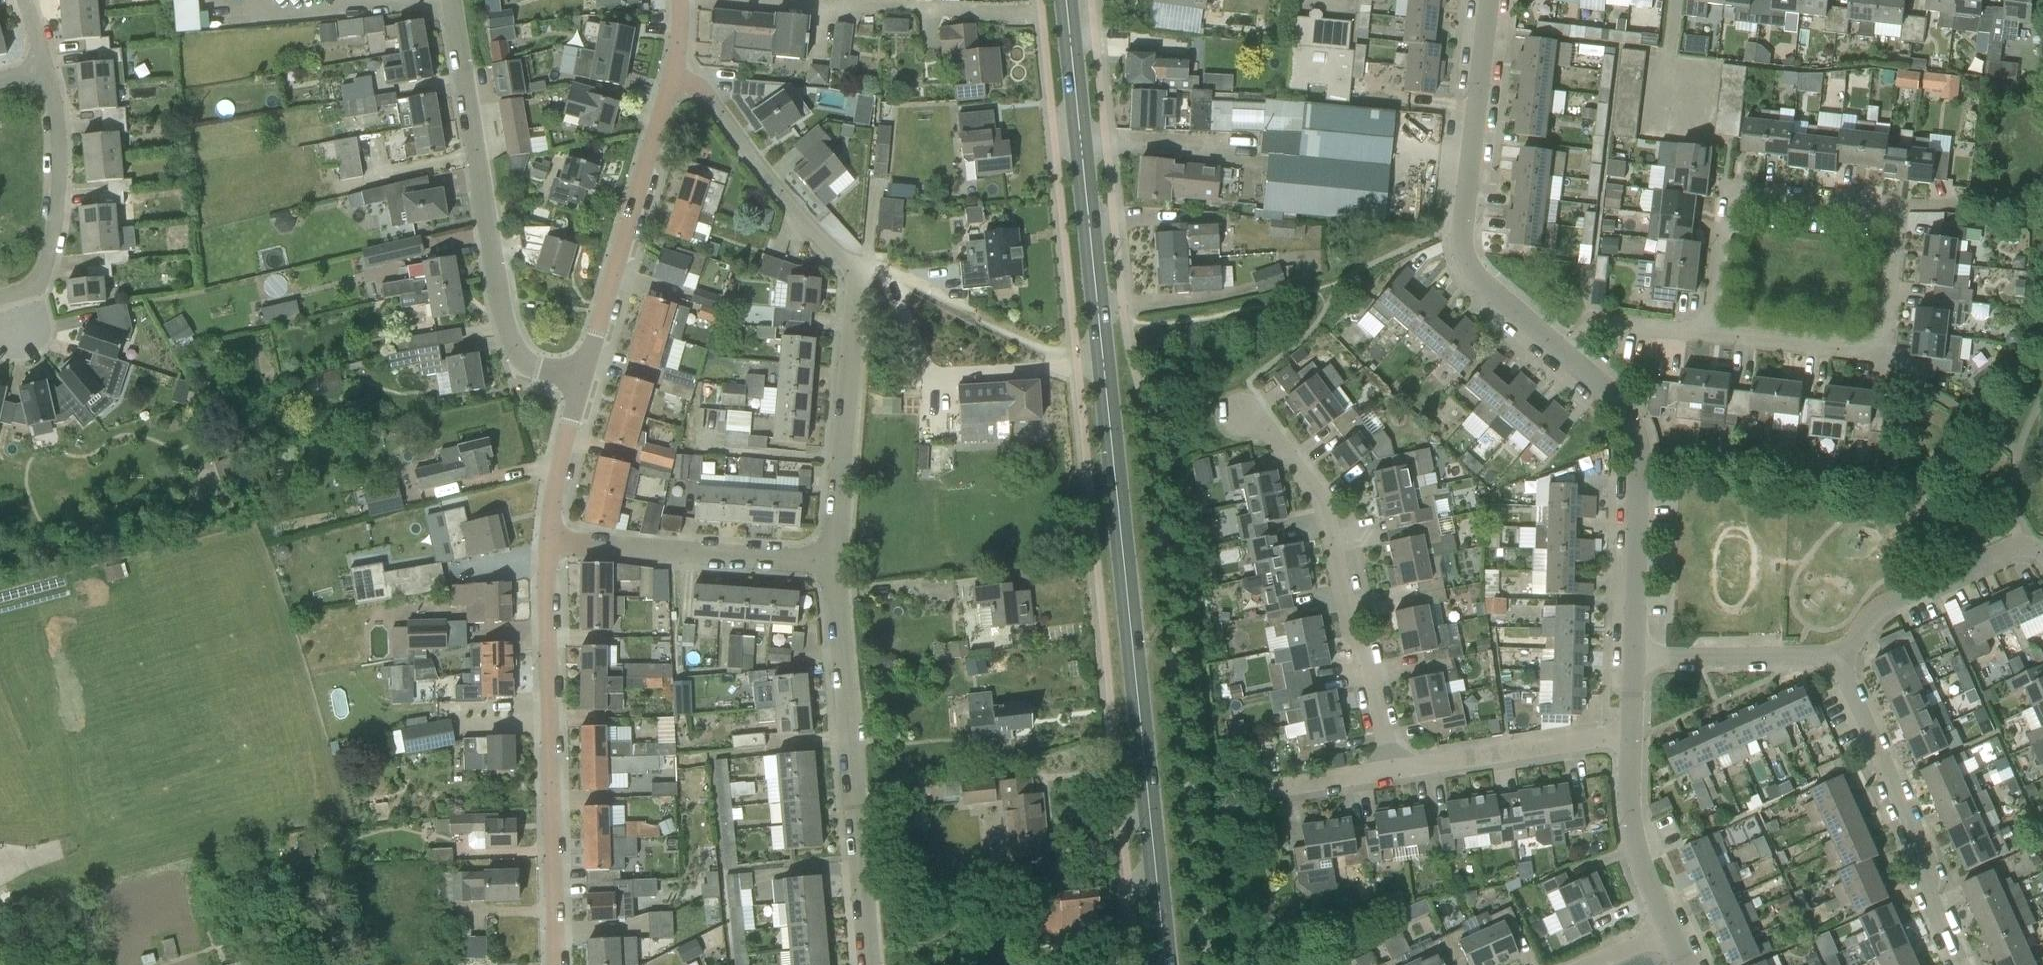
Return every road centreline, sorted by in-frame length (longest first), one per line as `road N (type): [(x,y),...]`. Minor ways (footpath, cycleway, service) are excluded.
road 1 (primary): [(1166,964),(1066,0)]
road 2 (residential): [(1632,734),(1394,771),(1334,515),(1269,432),(1242,417)]
road 3 (residential): [(834,564),(859,269),(826,242),(699,88),(671,80)]
road 4 (residential): [(581,382),(513,362),(452,0)]
road 5 (residential): [(557,964),(549,545)]
road 6 (residential): [(1568,362),(1472,274),(1463,221),(1488,0)]
road 7 (residential): [(869,964),(834,564)]
road 8 (residential): [(1635,658),(1641,452),(1621,415),(1568,362)]
road 9 (residential): [(581,382),(671,80)]
road 10 (residential): [(1959,964),(1933,906),(1924,835),(1849,675)]
road 11 (residential): [(1900,225),(1891,212),(1732,201),(1714,336)]
road 12 (residential): [(1714,336),(1862,356),(1886,340),(1900,225)]
road 13 (residential): [(834,564),(549,545)]
road 14 (residential): [(2042,554),(2038,542),(1880,622),(1849,675)]
road 15 (residential): [(1849,675),(1830,662),(1635,658)]
road 16 (residential): [(0,298),(31,290),(47,266),(59,189),(57,123)]
road 17 (residential): [(1670,929),(1638,861),(1630,811),(1632,734)]
road 18 (residential): [(549,545),(552,485),(581,382)]
road 19 (residential): [(1568,362),(1605,326),(1714,336)]

